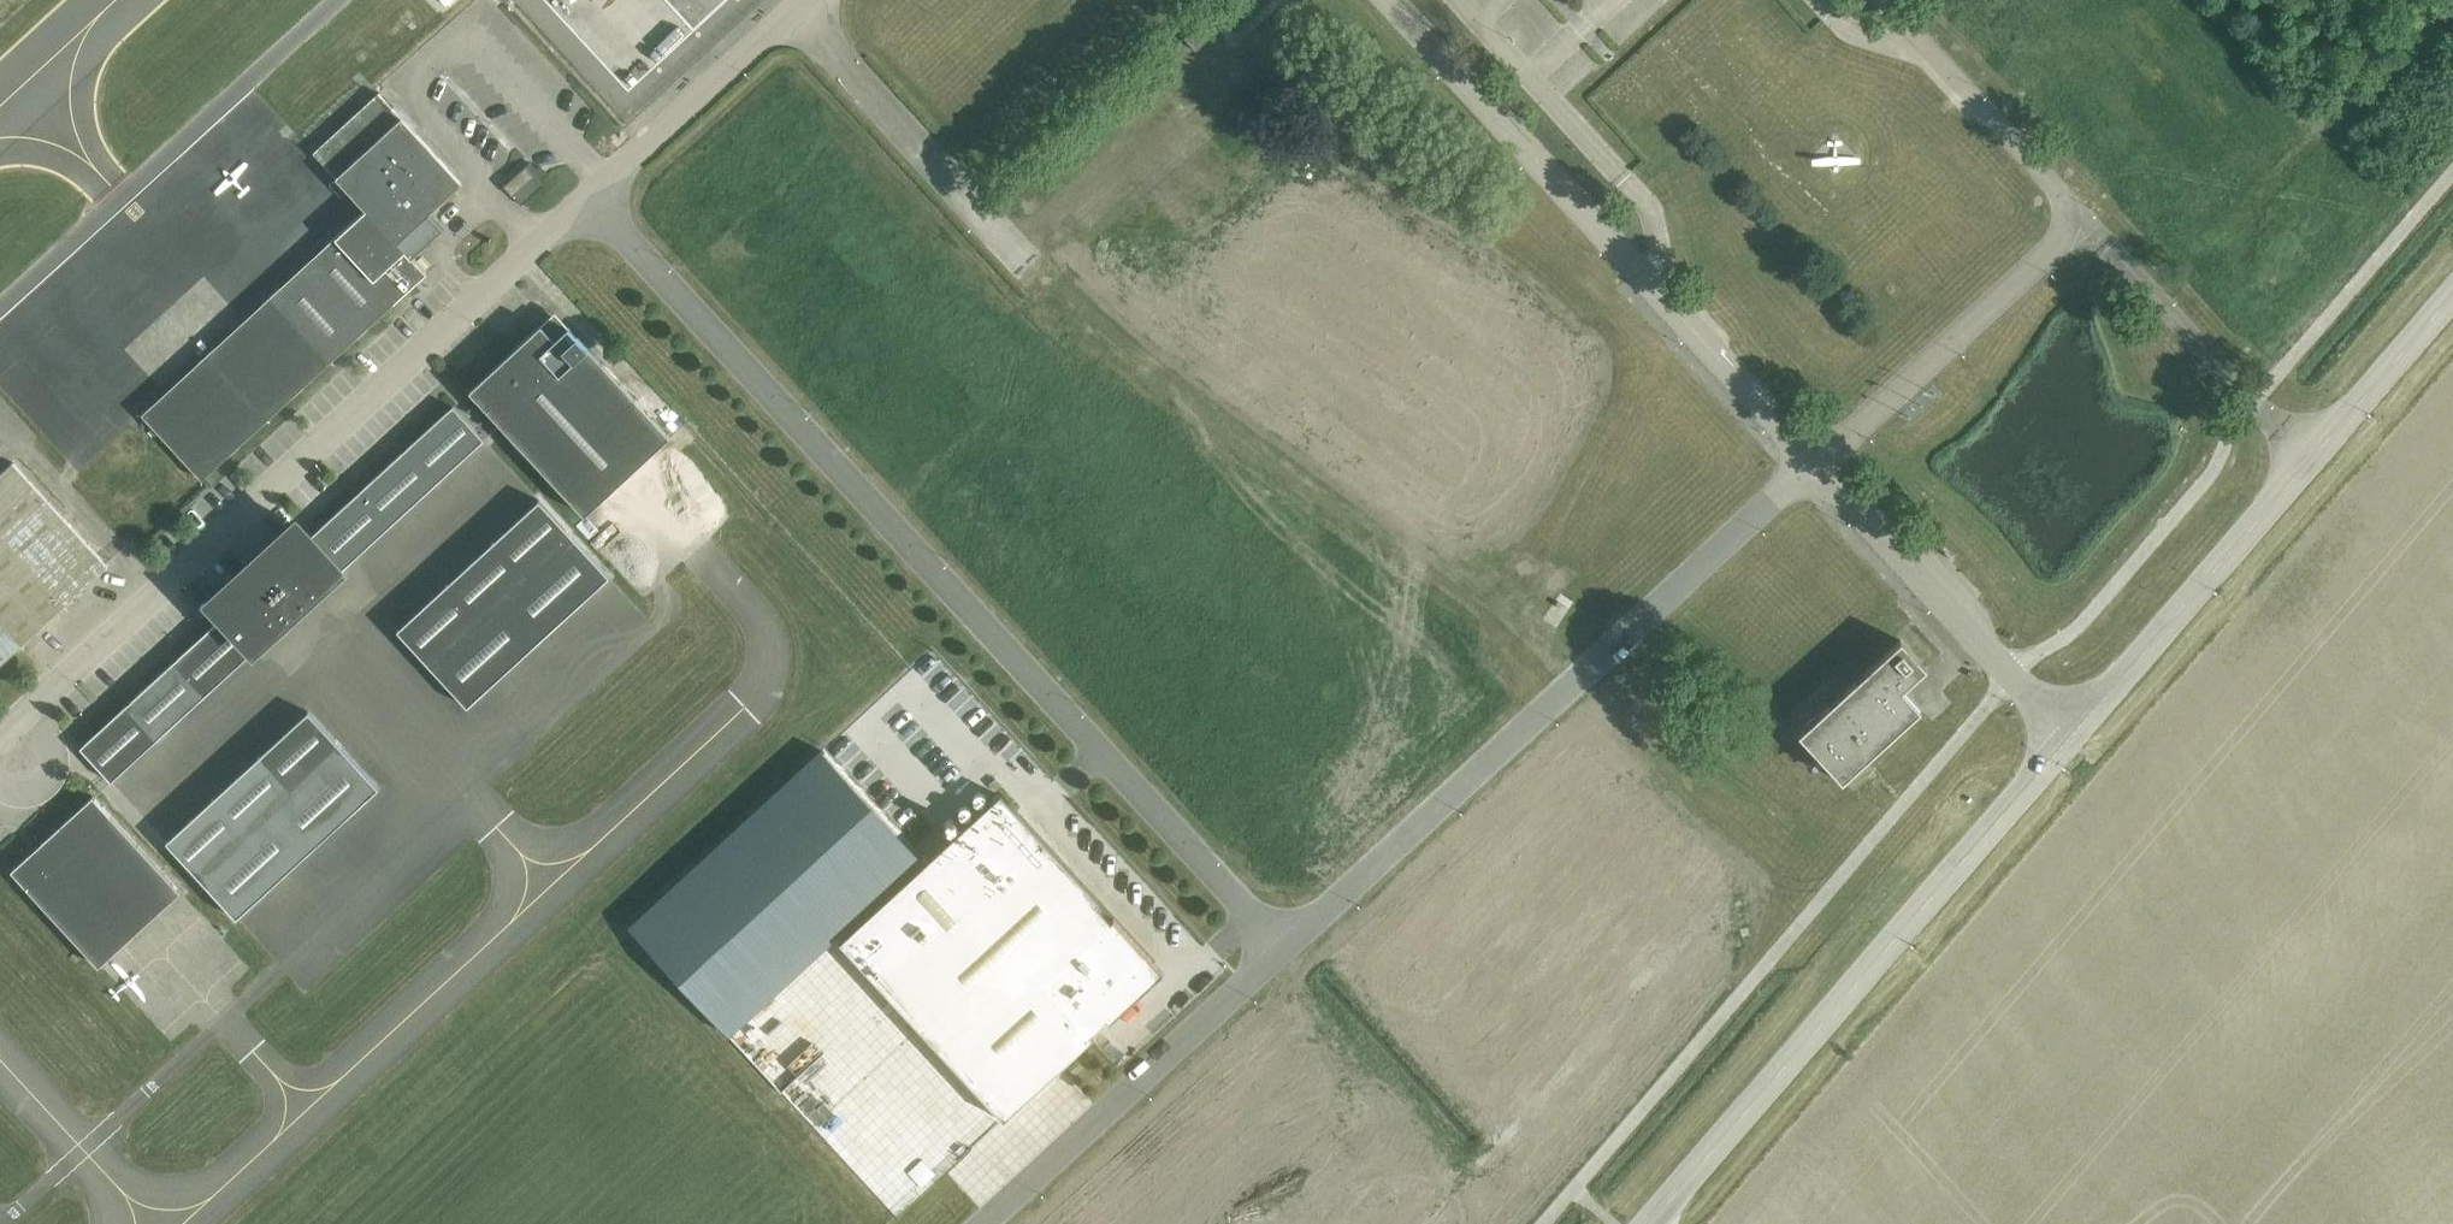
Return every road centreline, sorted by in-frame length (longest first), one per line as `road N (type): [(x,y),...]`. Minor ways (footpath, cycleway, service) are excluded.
road 1 (unclassified): [(588,200),(1283,949)]
road 2 (unclassified): [(791,7),(1085,319),(1500,626)]
road 3 (unclassified): [(18,722),(588,200)]
road 4 (unclassified): [(1283,949),(1817,470)]
road 5 (unclassified): [(1878,0),(2060,195),(2068,217),(2053,255),(1817,470)]
road 6 (tertiary): [(1648,1223),(2070,737)]
road 7 (unclassified): [(1817,470),(1390,0)]
road 8 (tertiary): [(2070,737),(2452,296)]
road 9 (unclassified): [(985,1223),(1283,949)]
road 10 (unclassified): [(2070,737),(1817,470)]
road 11 (unclassified): [(588,200),(791,7)]
road 12 (unclassified): [(0,789),(27,796),(54,777),(55,744),(29,723)]

